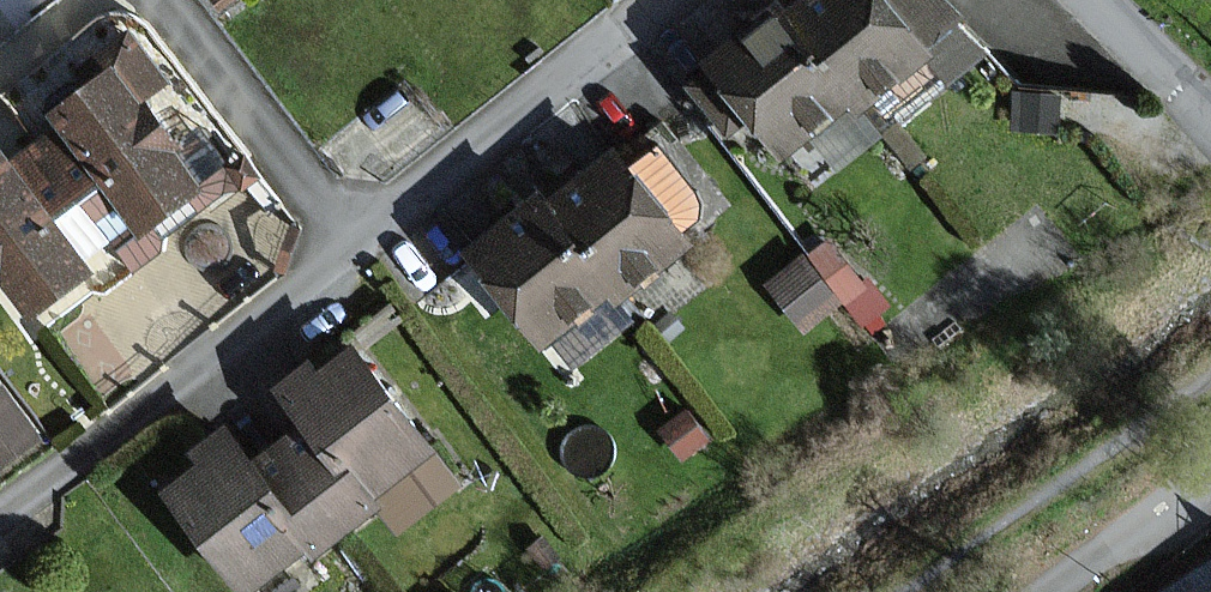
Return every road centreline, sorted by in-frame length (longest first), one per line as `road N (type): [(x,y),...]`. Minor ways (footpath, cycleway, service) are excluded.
road 1 (residential): [(0,514),(658,0)]
road 2 (residential): [(1210,120),(1092,0)]

